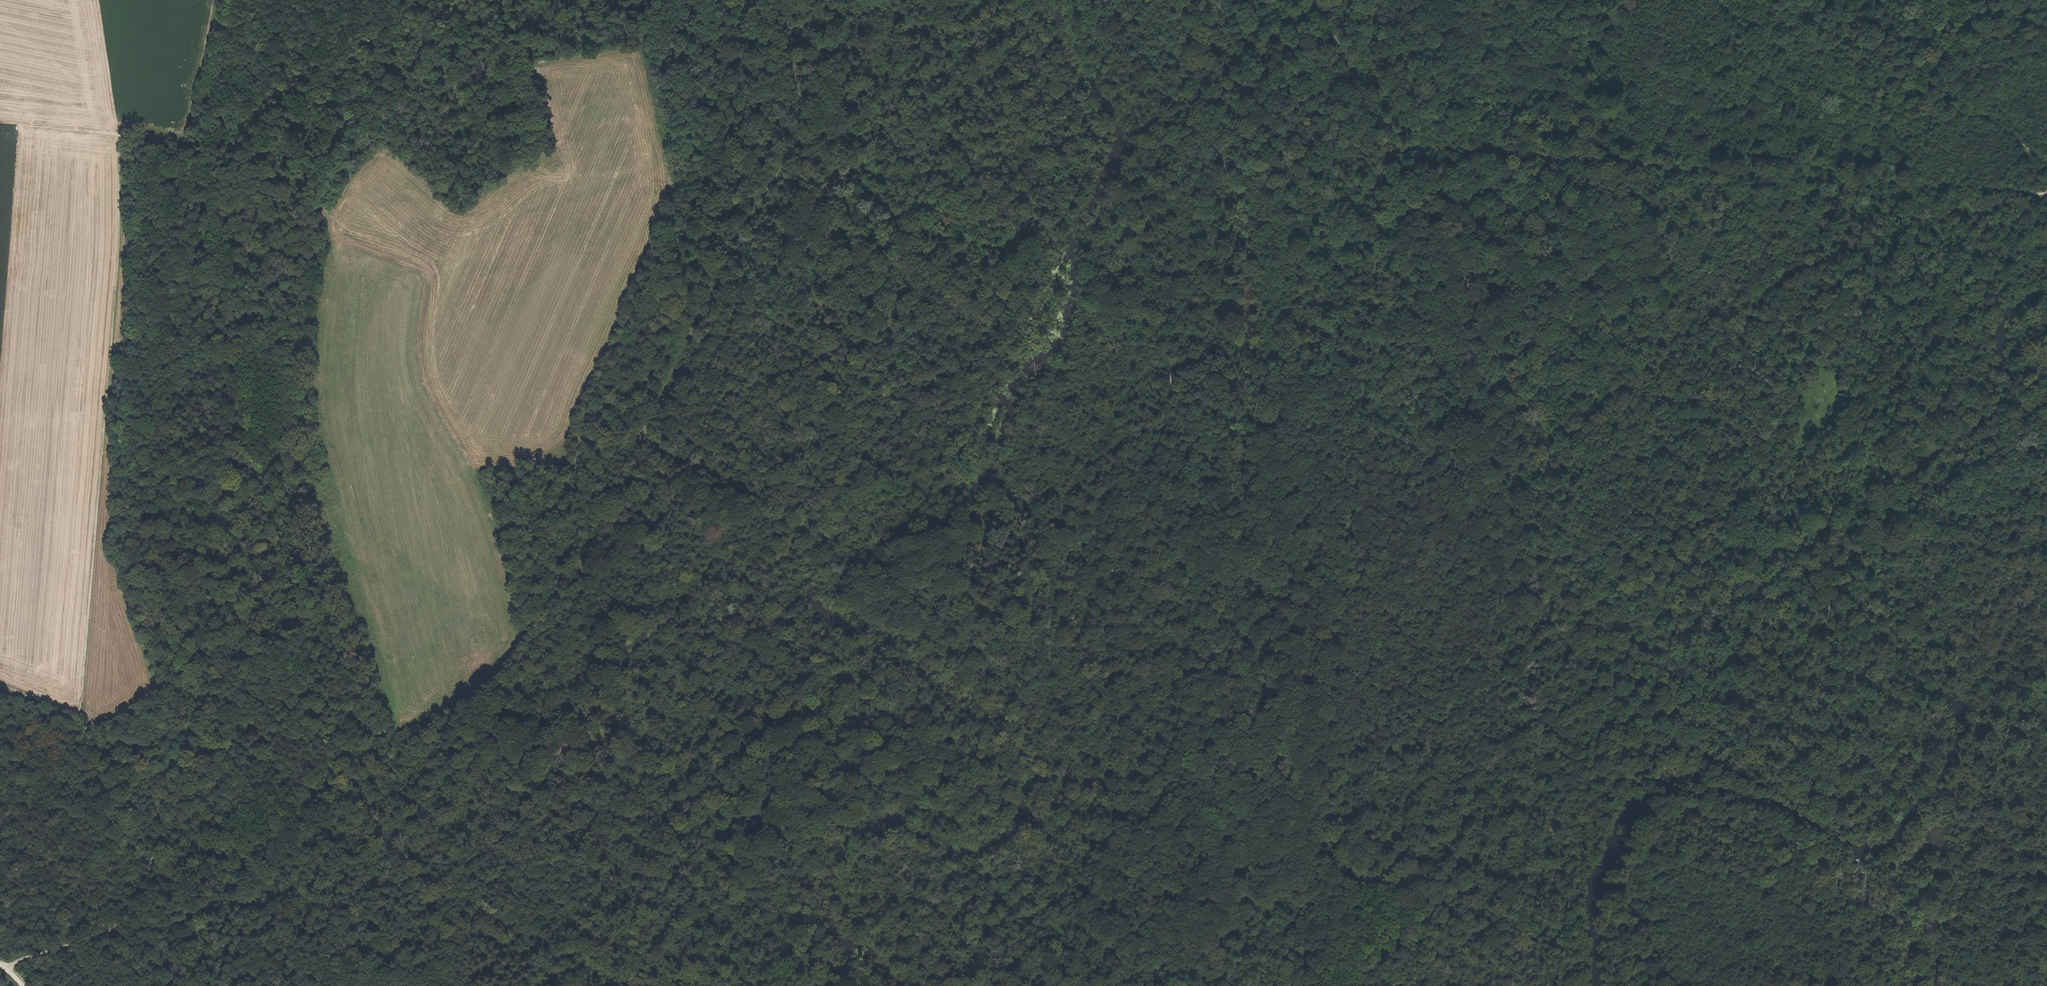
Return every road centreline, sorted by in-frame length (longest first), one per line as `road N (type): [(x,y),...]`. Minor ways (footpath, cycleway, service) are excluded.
road 1 (track): [(1124,0),(1154,134),(1158,198),(1144,227),(1166,315),(1171,377),(1157,458),(1109,584),(1107,683),(1135,801),(1102,871),(1100,930),(1145,977),(1245,921),(1316,866)]
road 2 (track): [(1316,866),(1480,817),(1541,782),(1632,713),(1748,701),(1800,675),(1865,582),(1881,496),(1923,388),(2020,263),(2045,194)]
road 3 (track): [(739,0),(739,73),(719,134),(589,407),(565,577),(486,684),(366,740)]
road 4 (track): [(1318,847),(1388,152),(1315,0)]
road 5 (track): [(804,522),(674,457),(649,441),(645,428),(799,136),(803,105),(780,0)]
road 6 (track): [(304,821),(521,947),(554,940),(765,985)]
road 7 (track): [(2046,165),(1983,118),(1915,115),(1829,89),(1766,29),(1721,0)]
road 8 (track): [(111,932),(177,923),(236,886),(276,852),(366,740)]
road 9 (track): [(301,189),(273,362),(288,422),(273,434),(270,473)]
road 10 (track): [(111,932),(142,892),(153,853),(94,722)]
road 11 (track): [(185,148),(0,122)]
road 12 (track): [(406,104),(358,141),(317,204)]
road 13 (track): [(1316,866),(1302,985)]

